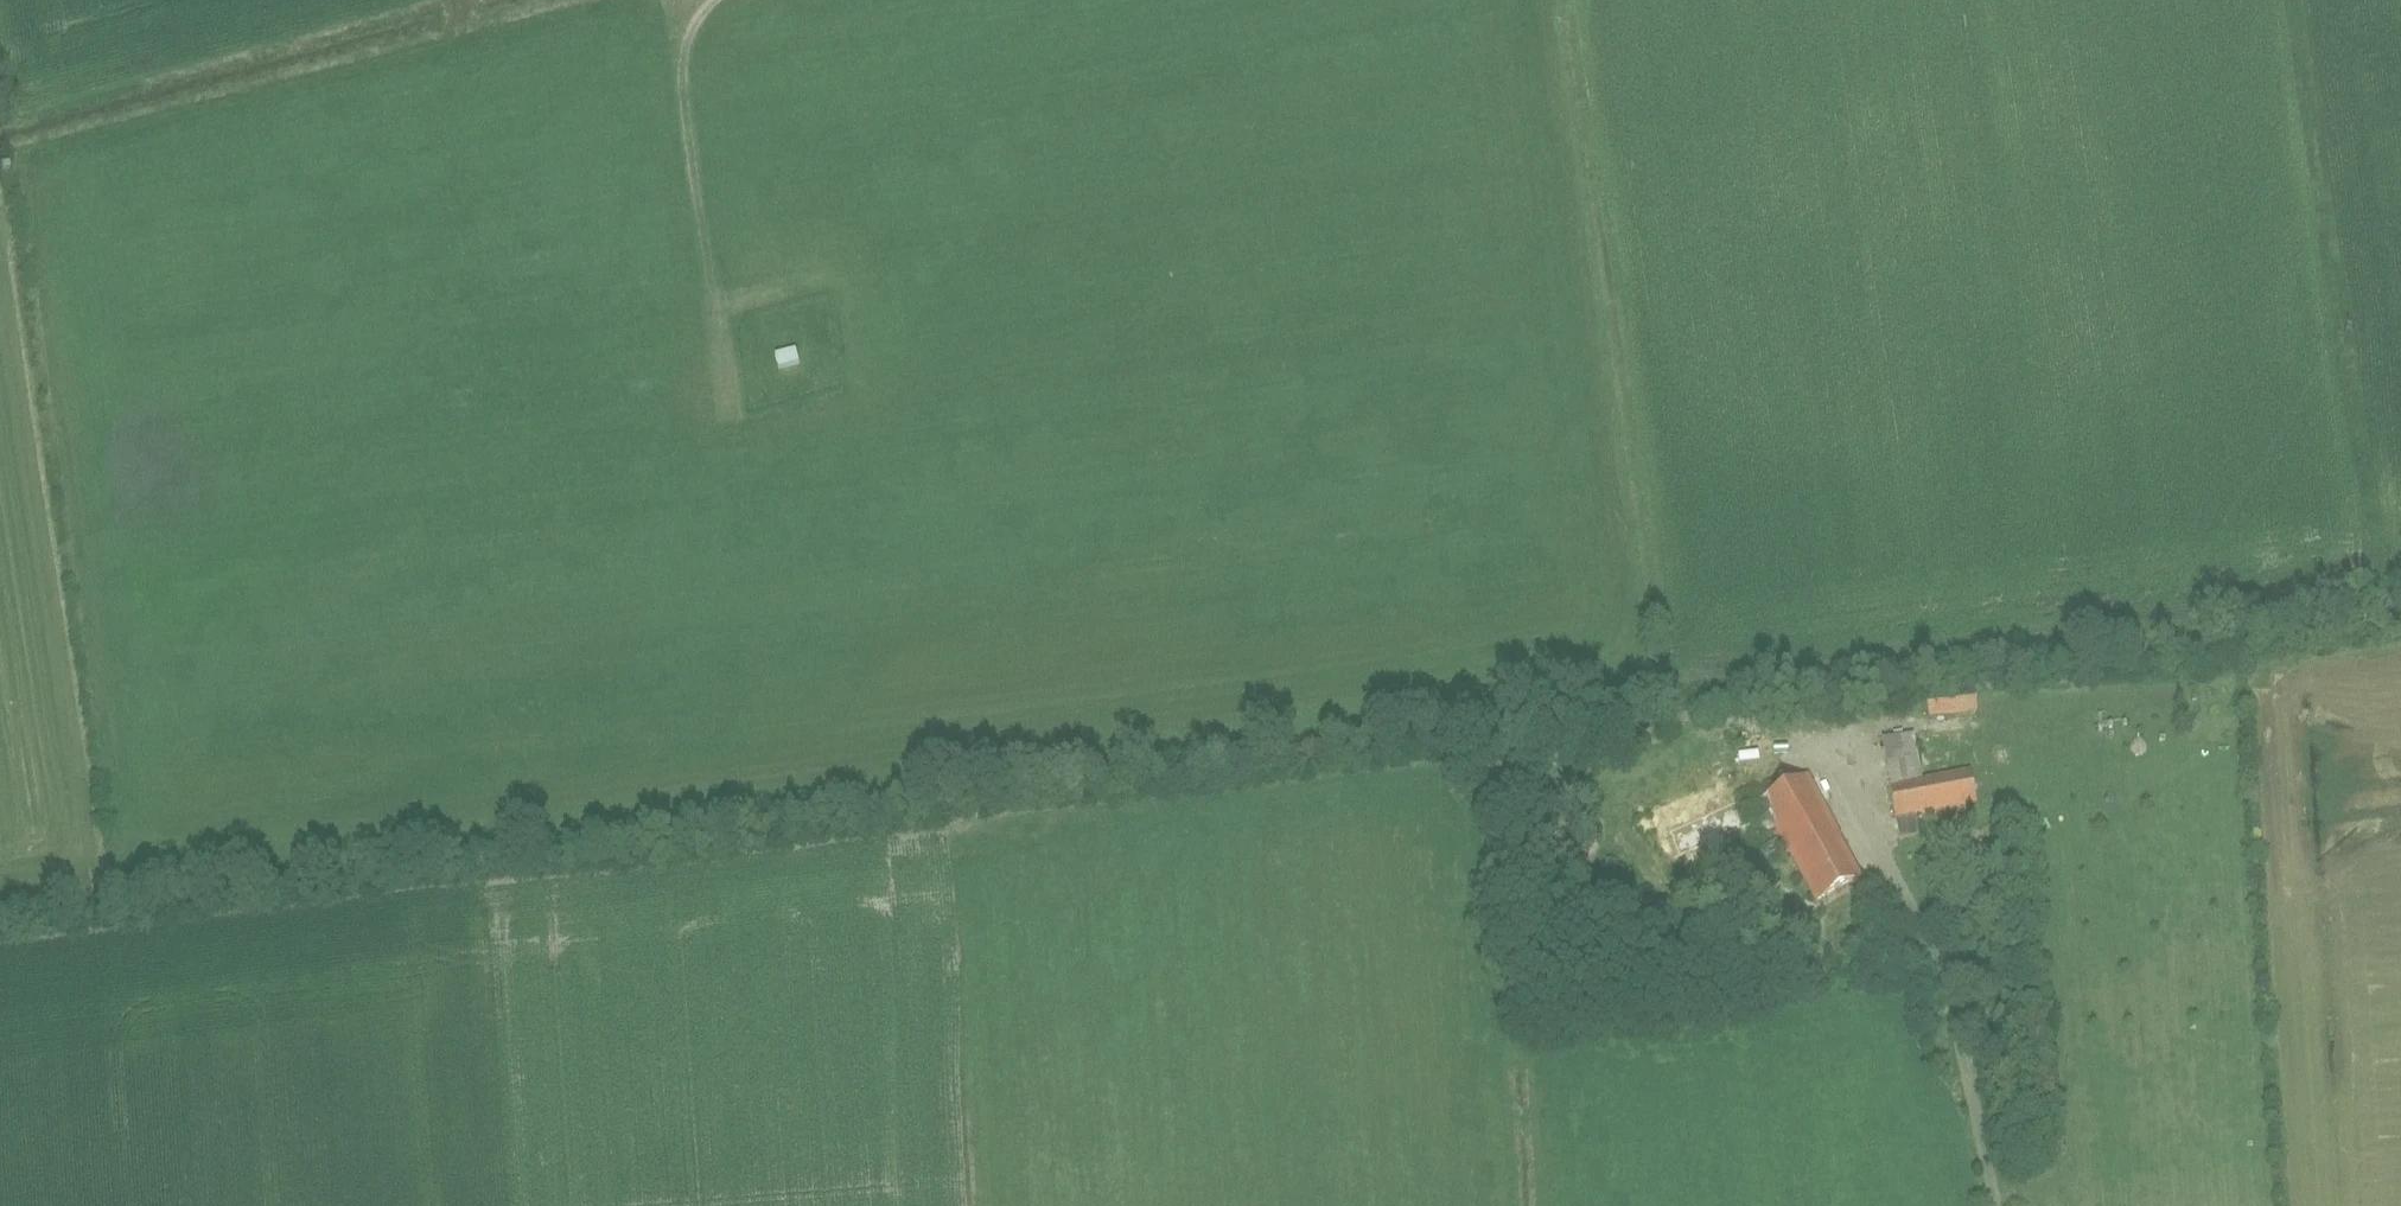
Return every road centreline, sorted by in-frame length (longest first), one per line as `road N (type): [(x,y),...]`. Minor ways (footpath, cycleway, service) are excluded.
road 1 (track): [(1988,1205),(1933,948),(1855,795)]

